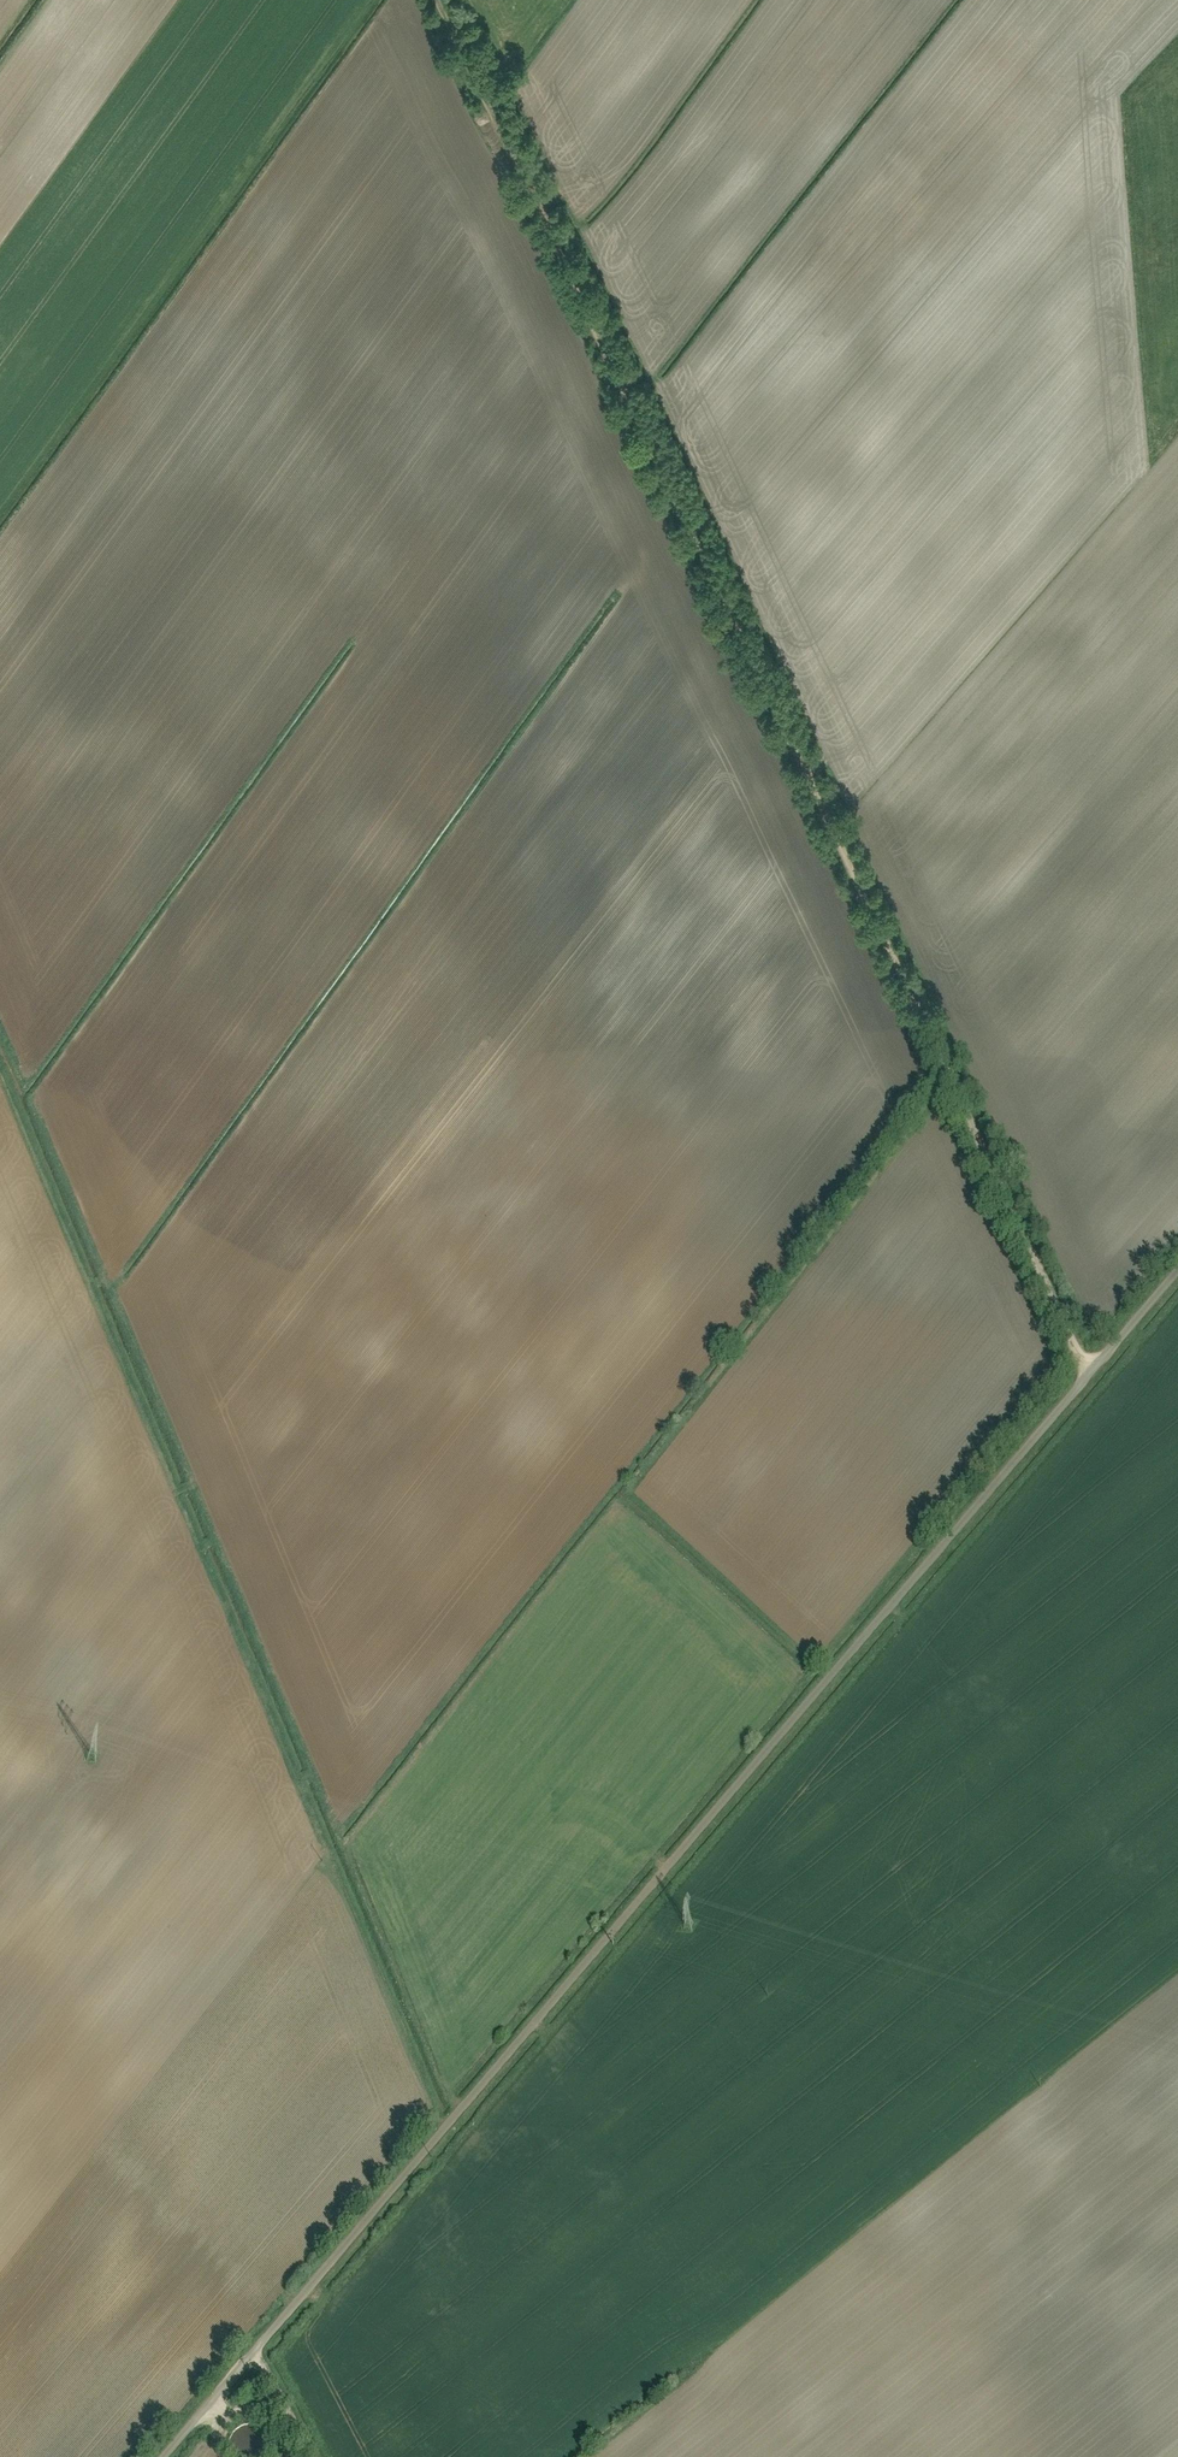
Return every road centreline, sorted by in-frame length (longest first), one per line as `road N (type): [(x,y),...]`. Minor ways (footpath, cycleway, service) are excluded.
road 1 (unclassified): [(165,2456),(1177,1268)]
road 2 (track): [(1092,1369),(1074,1348),(439,0)]

